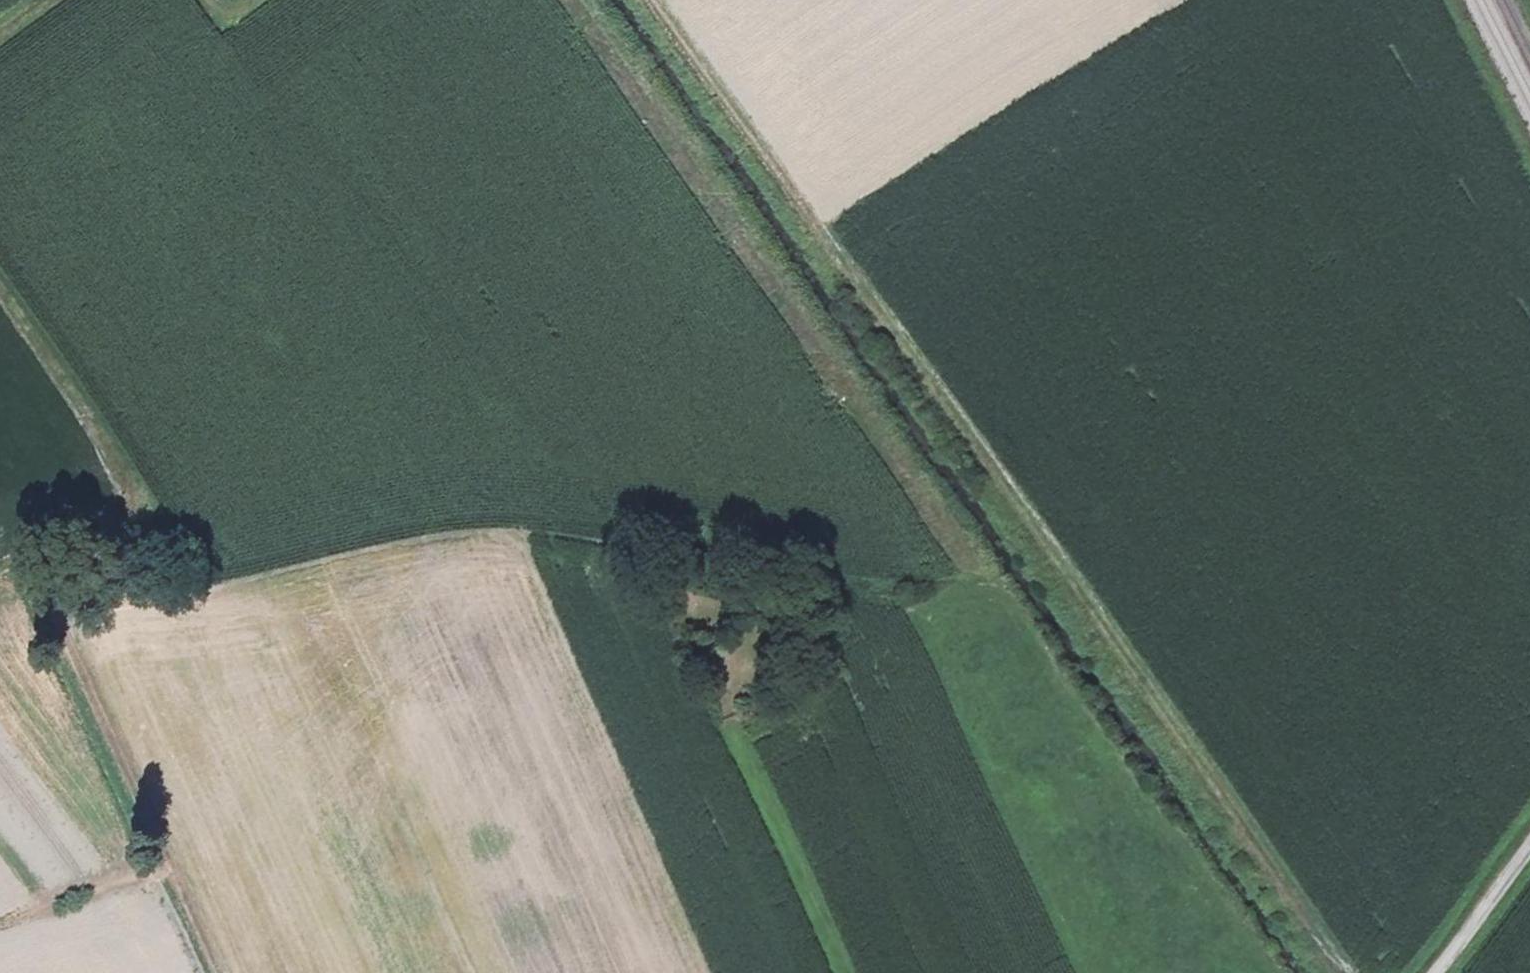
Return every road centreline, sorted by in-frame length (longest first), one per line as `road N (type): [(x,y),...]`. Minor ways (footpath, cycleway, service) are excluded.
road 1 (unclassified): [(1529,849),(1439,972)]

